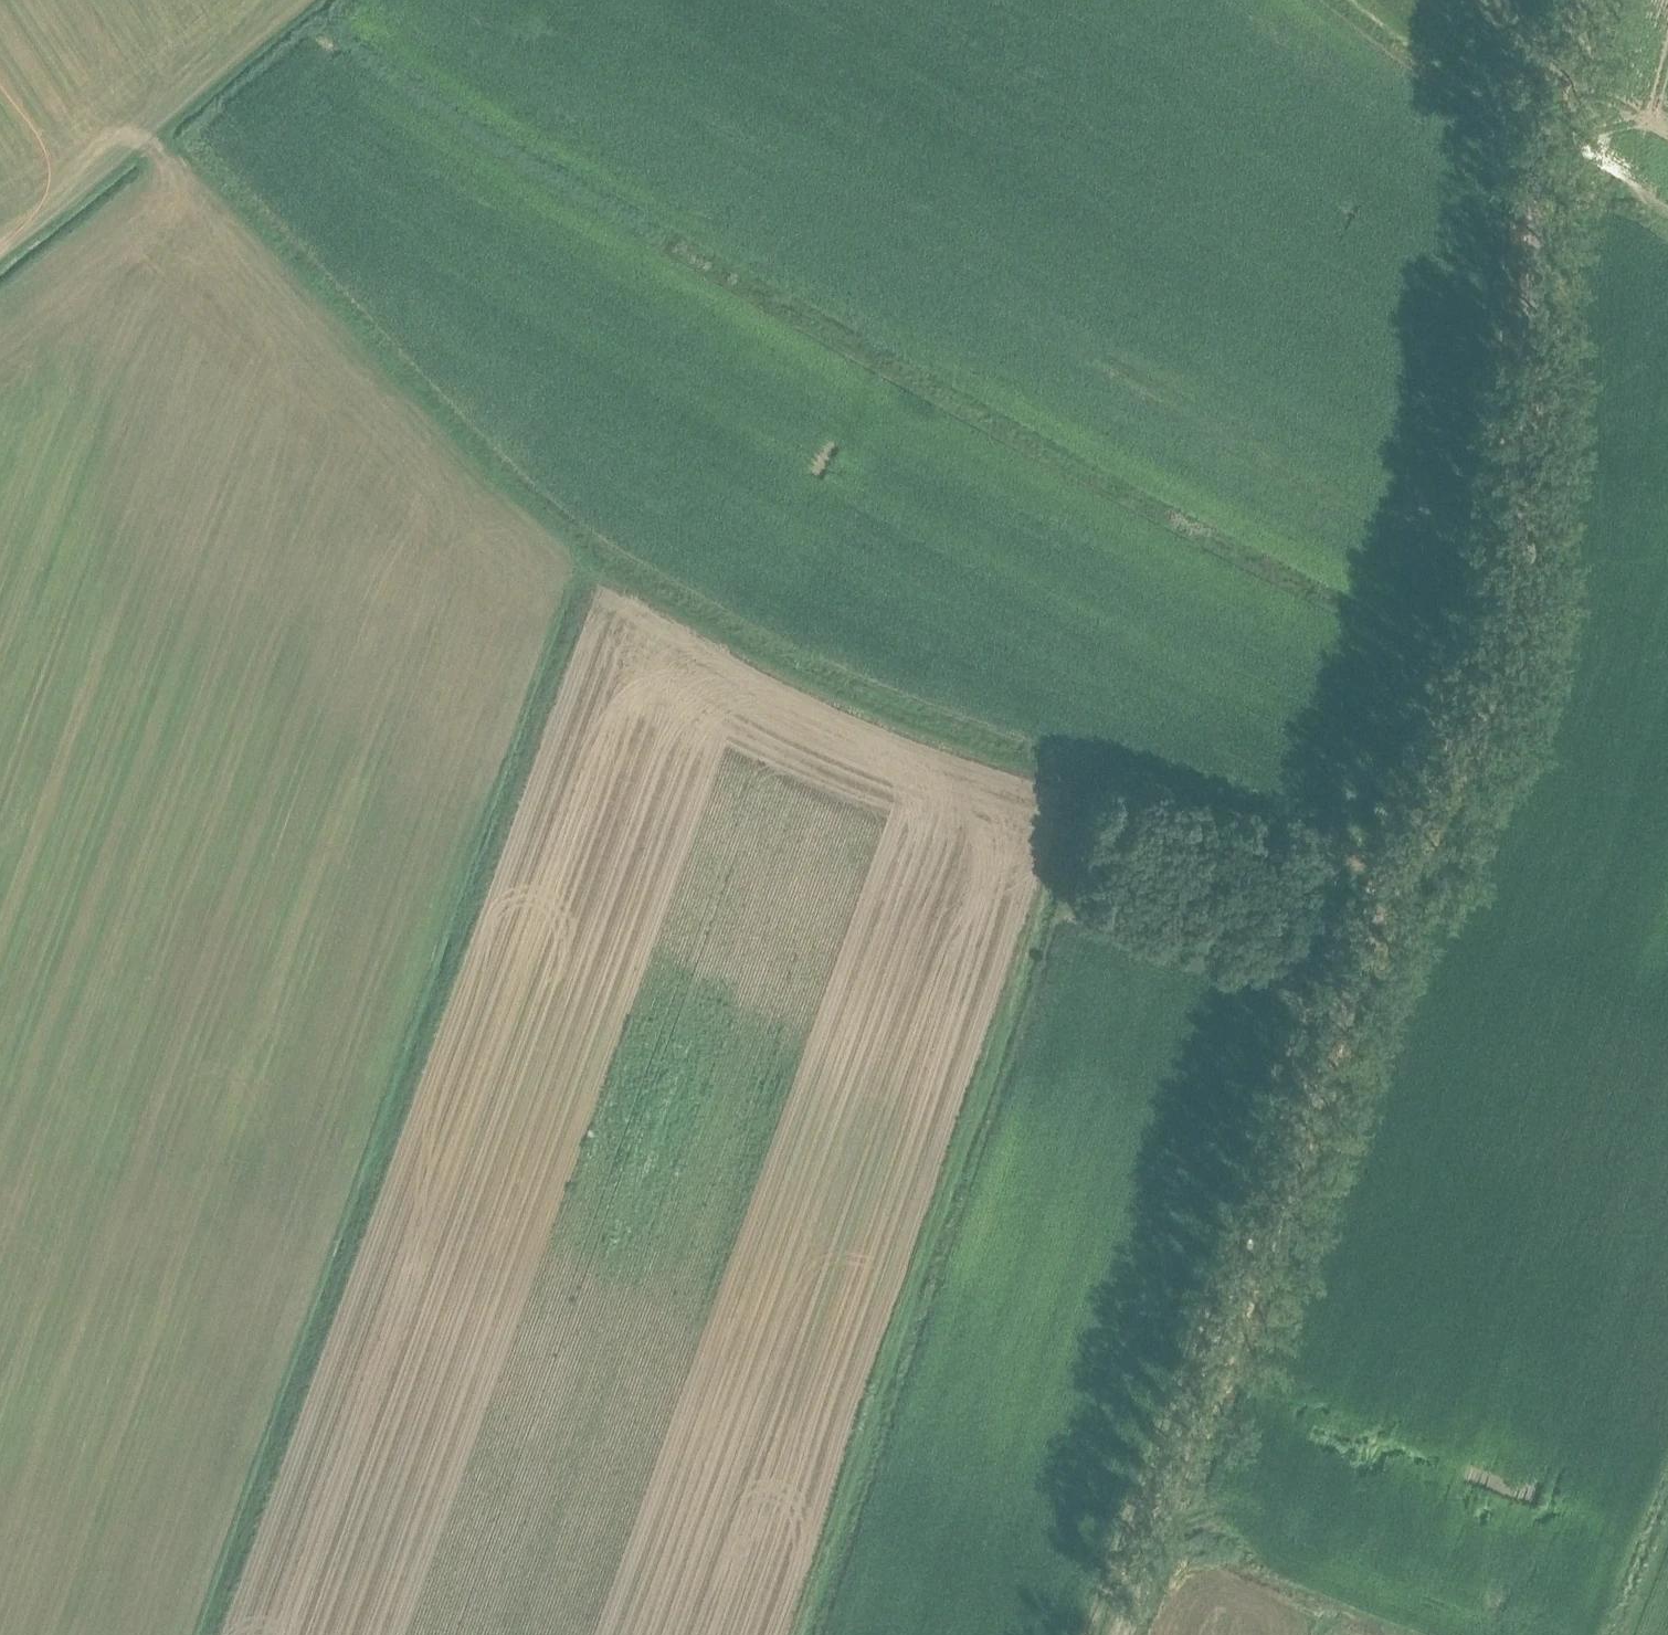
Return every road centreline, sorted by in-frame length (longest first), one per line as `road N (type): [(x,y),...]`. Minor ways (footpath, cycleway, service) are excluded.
road 1 (track): [(1122,1634),(1480,666),(1527,110),(1573,0)]

